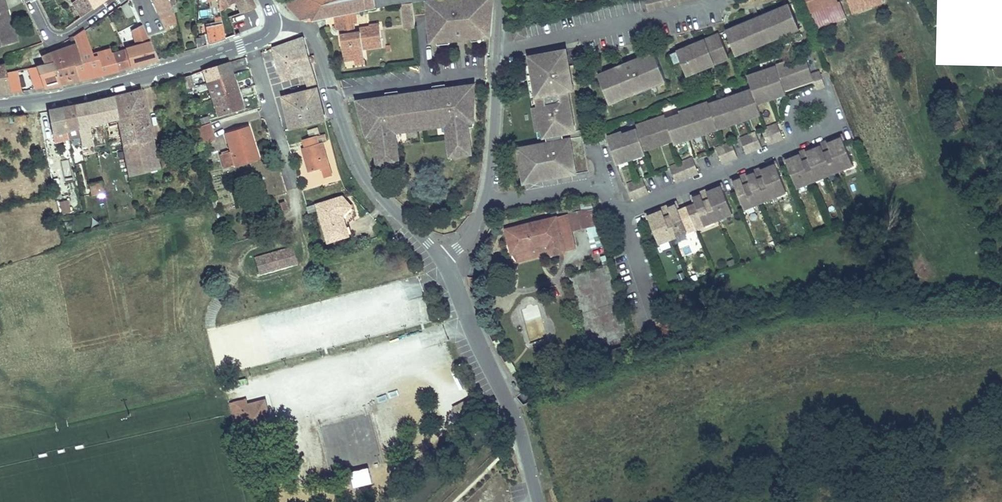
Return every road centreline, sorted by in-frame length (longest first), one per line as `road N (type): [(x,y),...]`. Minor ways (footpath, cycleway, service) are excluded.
road 1 (residential): [(443,260),(356,160),(309,31),(274,24)]
road 2 (residential): [(443,260),(513,411),(538,501)]
road 3 (tertiary): [(249,43),(78,93),(0,106)]
road 4 (residential): [(498,46),(729,0)]
road 5 (residential): [(619,214),(799,141)]
road 6 (residential): [(498,46),(485,202)]
road 7 (residential): [(249,43),(291,185)]
road 8 (residential): [(799,141),(840,125),(829,94),(797,107),(792,120)]
road 9 (residential): [(619,214),(659,328)]
road 10 (residential): [(485,202),(604,184)]

